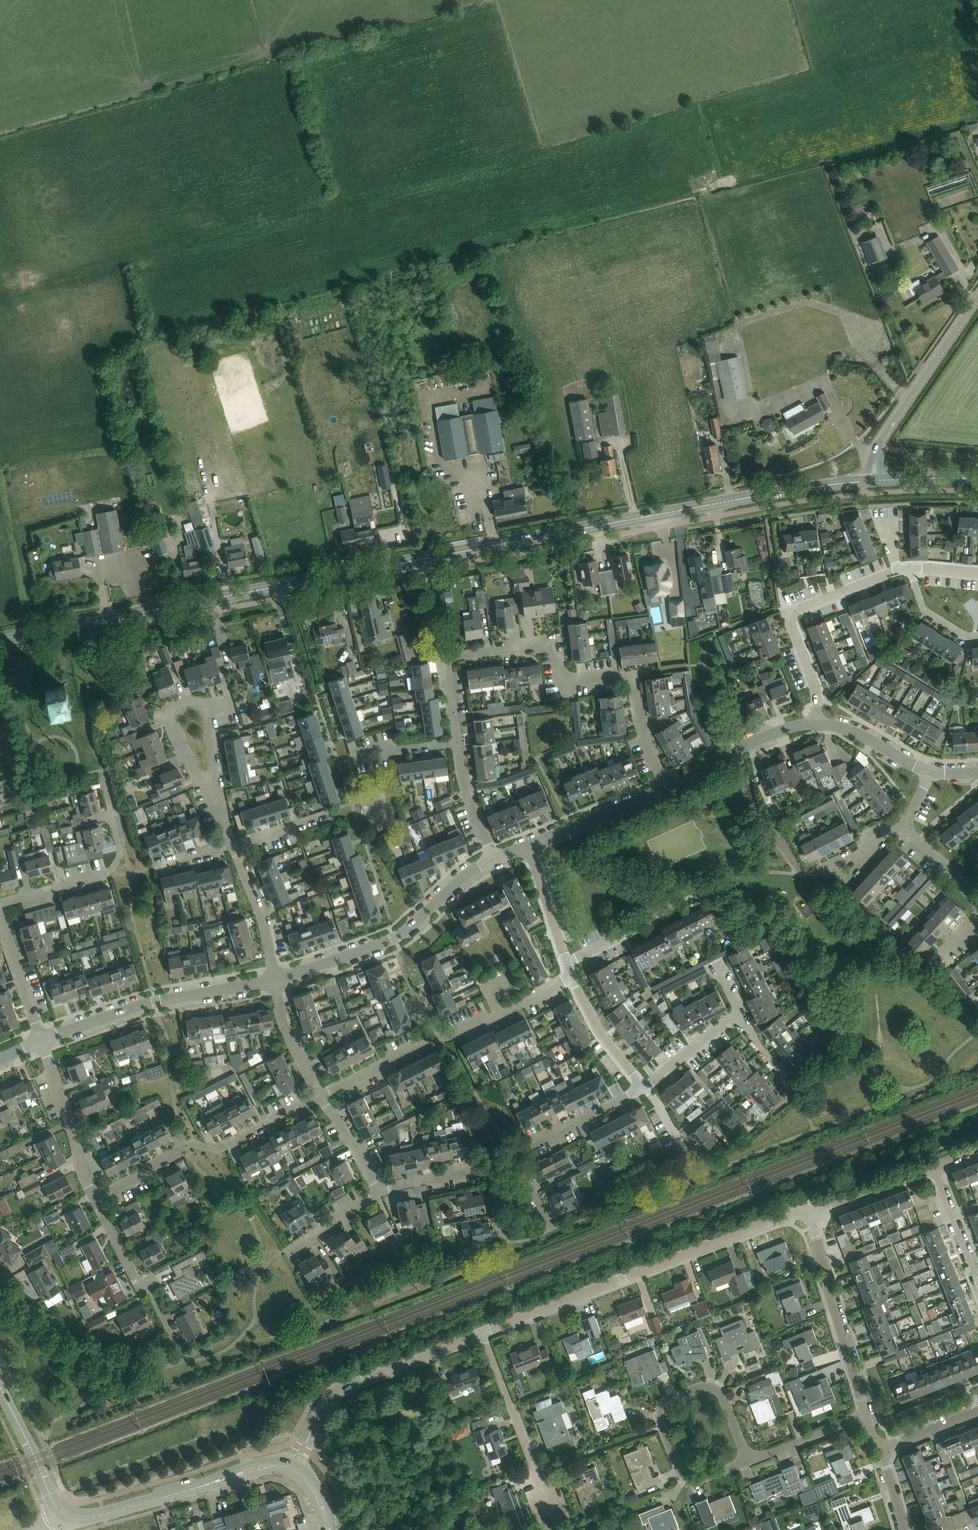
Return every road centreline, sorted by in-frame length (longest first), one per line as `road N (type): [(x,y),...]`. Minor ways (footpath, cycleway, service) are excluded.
road 1 (secondary): [(0,639),(863,481)]
road 2 (residential): [(666,789),(639,727),(631,675),(569,681),(552,649),(446,662),(456,742)]
road 3 (residential): [(485,1330),(797,1212),(810,1214)]
road 4 (residential): [(319,1097),(571,978)]
road 5 (residential): [(274,979),(396,937),(493,859)]
road 6 (unclassified): [(62,1525),(290,1460),(302,1449)]
road 7 (residential): [(94,1198),(191,1144),(218,1149),(319,1097)]
road 8 (residential): [(41,1040),(143,1004),(274,979)]
road 9 (residential): [(302,1449),(339,1388),(485,1330)]
road 10 (residential): [(747,1463),(720,1395),(705,1388),(665,1402),(657,1414),(678,1475),(692,1483)]
road 11 (residential): [(819,722),(794,611),(898,571)]
road 12 (residential): [(0,904),(108,873),(119,851),(104,779)]
road 13 (residential): [(865,1417),(810,1214)]
road 14 (residential): [(554,1522),(485,1330)]
road 15 (unclassified): [(877,446),(977,299)]
road 16 (residential): [(666,789),(735,749),(819,722)]
road 17 (residential): [(94,1198),(41,1040)]
road 18 (tertiary): [(62,1525),(0,1389)]
road 19 (residential): [(529,845),(666,789)]
road 20 (residential): [(515,1154),(644,1087)]
road 21 (residential): [(274,979),(262,918),(232,845)]
road 22 (residential): [(644,1087),(599,1031),(571,978)]
road 23 (residential): [(810,1214),(932,1167)]
road 24 (residential): [(567,964),(684,907)]
road 25 (residential): [(319,1097),(287,1035),(274,979)]
road 26 (residential): [(747,1463),(865,1417)]
road 27 (residential): [(213,793),(171,724),(188,703),(206,705)]
road 28 (residential): [(567,964),(529,845)]
road 29 (residential): [(932,1167),(977,1283)]
road 30 (residential): [(819,722),(930,777)]
road 31 (residential): [(456,742),(493,859)]

